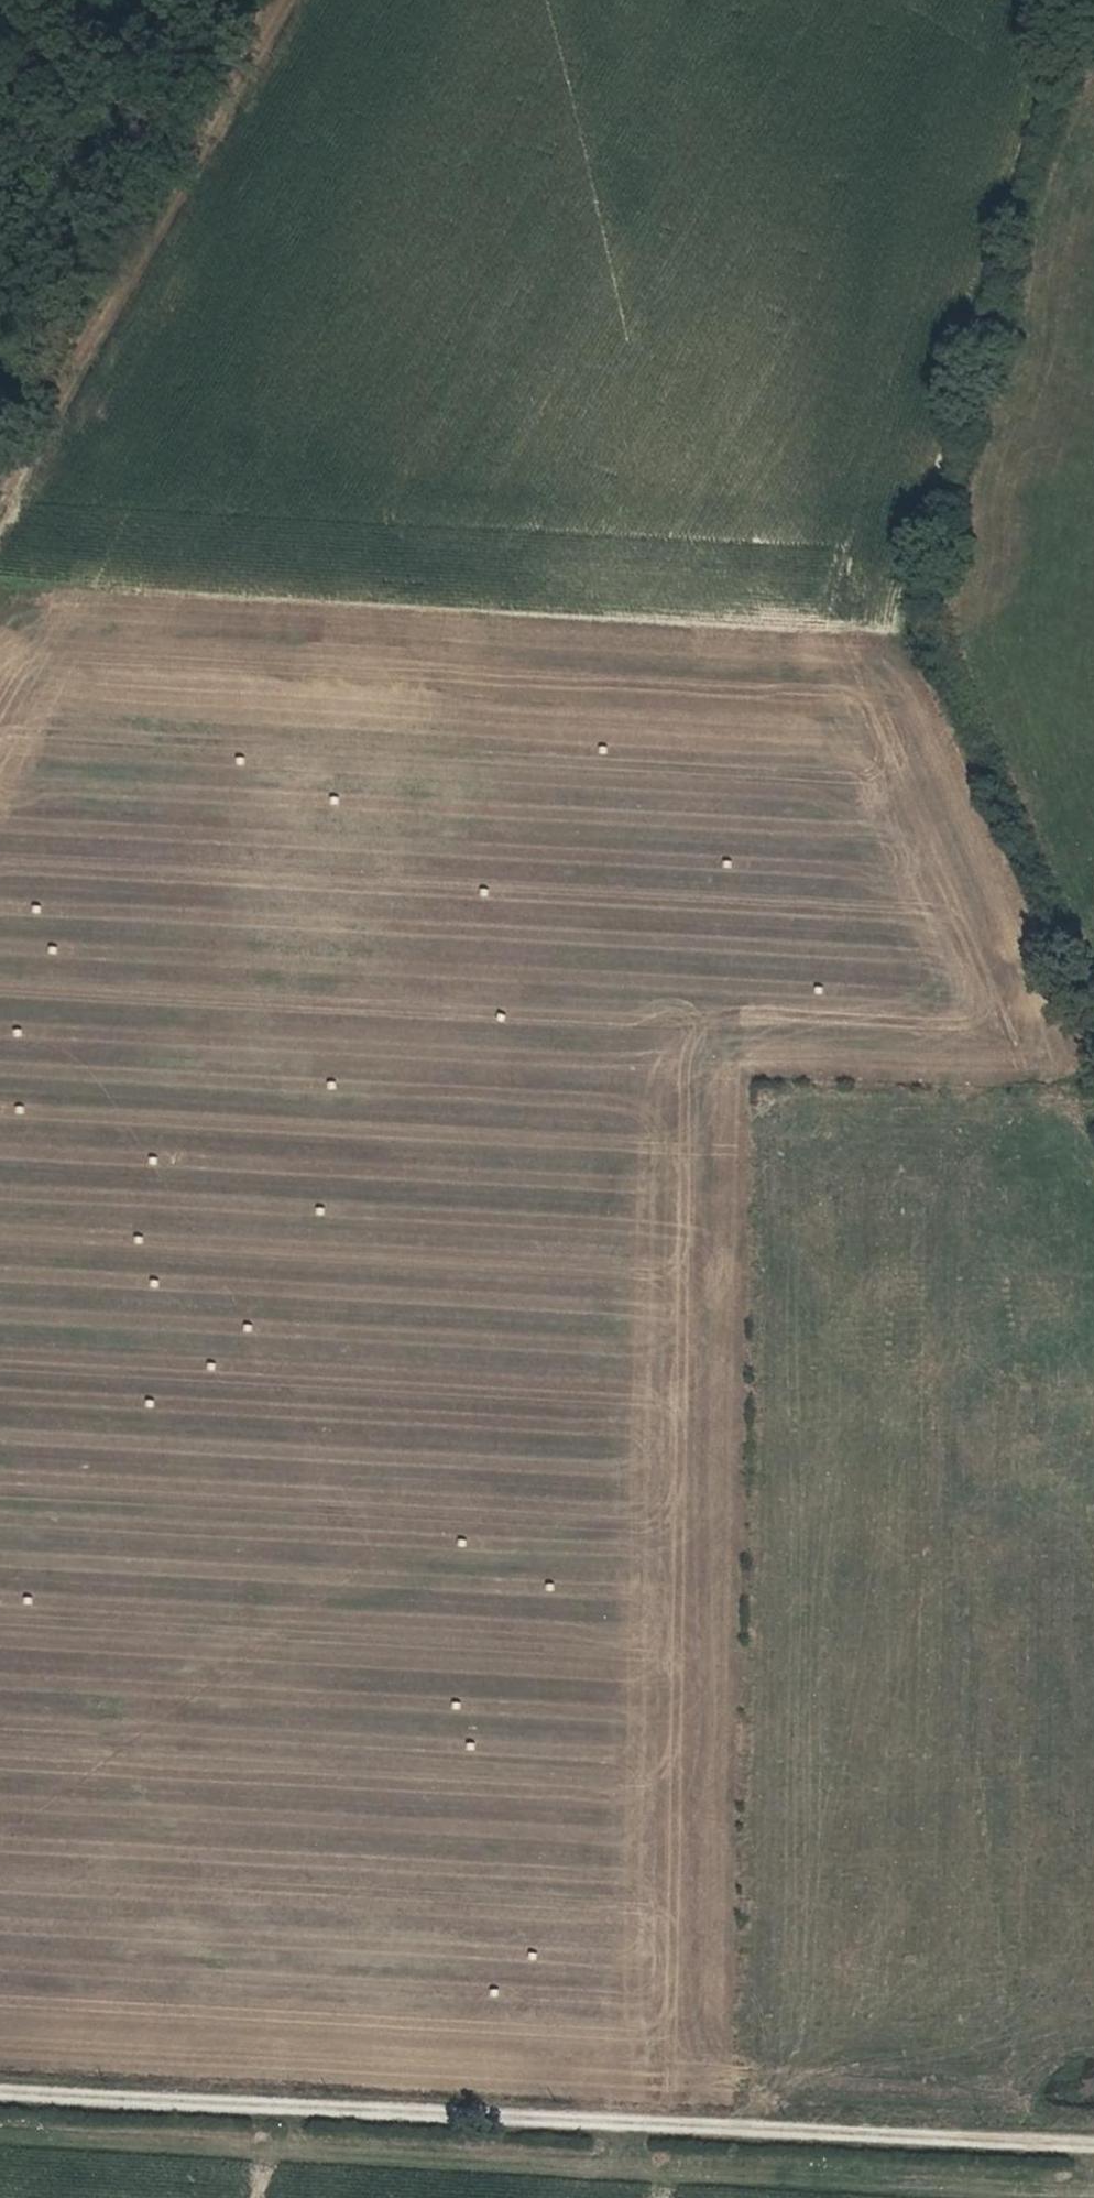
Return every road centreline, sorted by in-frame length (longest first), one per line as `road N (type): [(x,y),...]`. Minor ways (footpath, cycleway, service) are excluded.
road 1 (track): [(0,2104),(1093,2149)]
road 2 (track): [(0,502),(283,0)]

